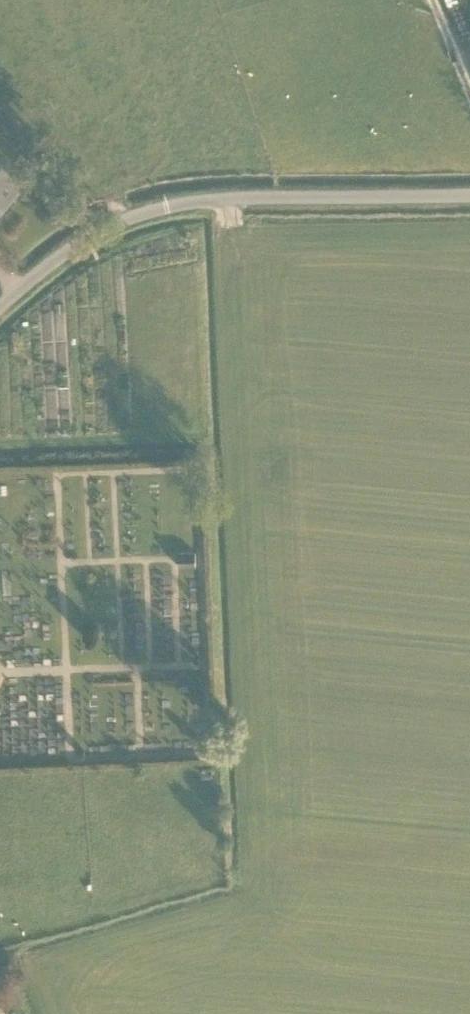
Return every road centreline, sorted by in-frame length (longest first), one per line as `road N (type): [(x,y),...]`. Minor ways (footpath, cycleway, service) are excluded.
road 1 (unclassified): [(0,302),(92,234),(165,205),(469,191)]

